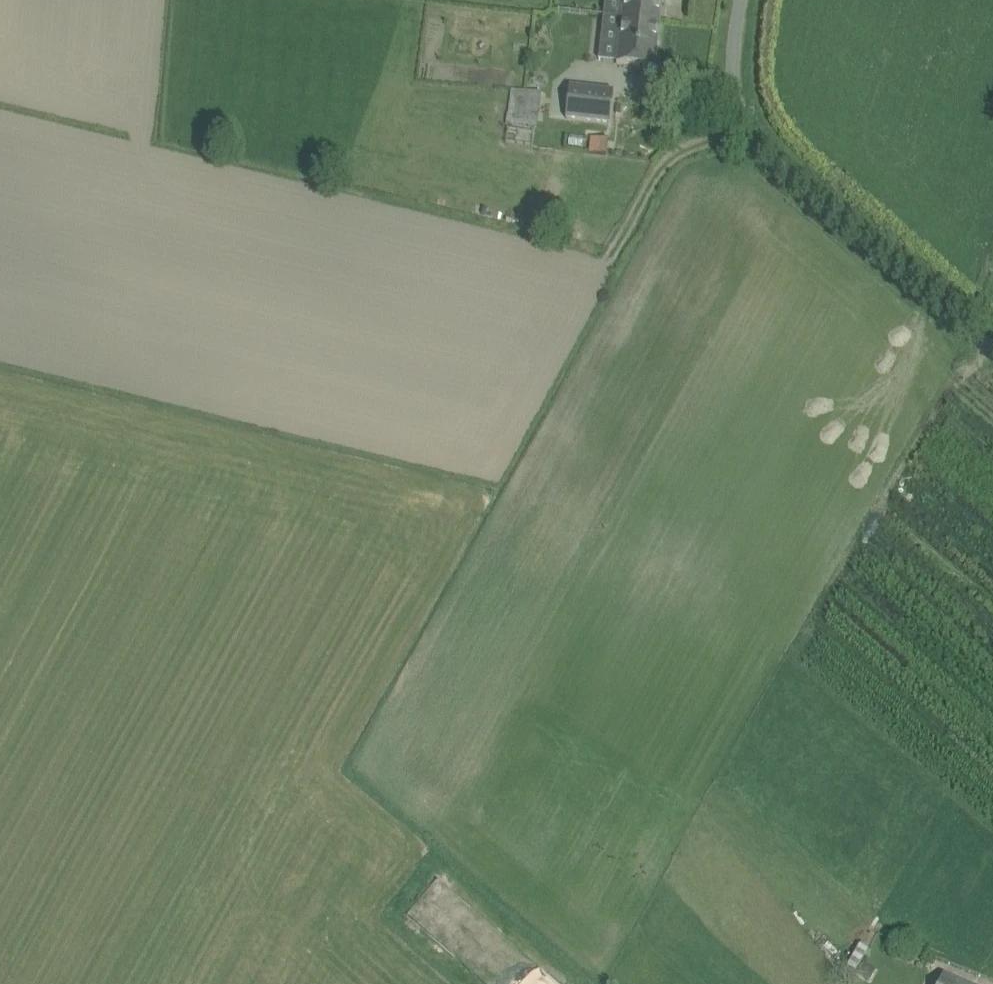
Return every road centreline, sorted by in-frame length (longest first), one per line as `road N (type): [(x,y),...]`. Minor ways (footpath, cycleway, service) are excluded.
road 1 (unclassified): [(992,349),(758,150),(736,102),(739,0)]
road 2 (track): [(749,133),(686,145),(644,185)]

